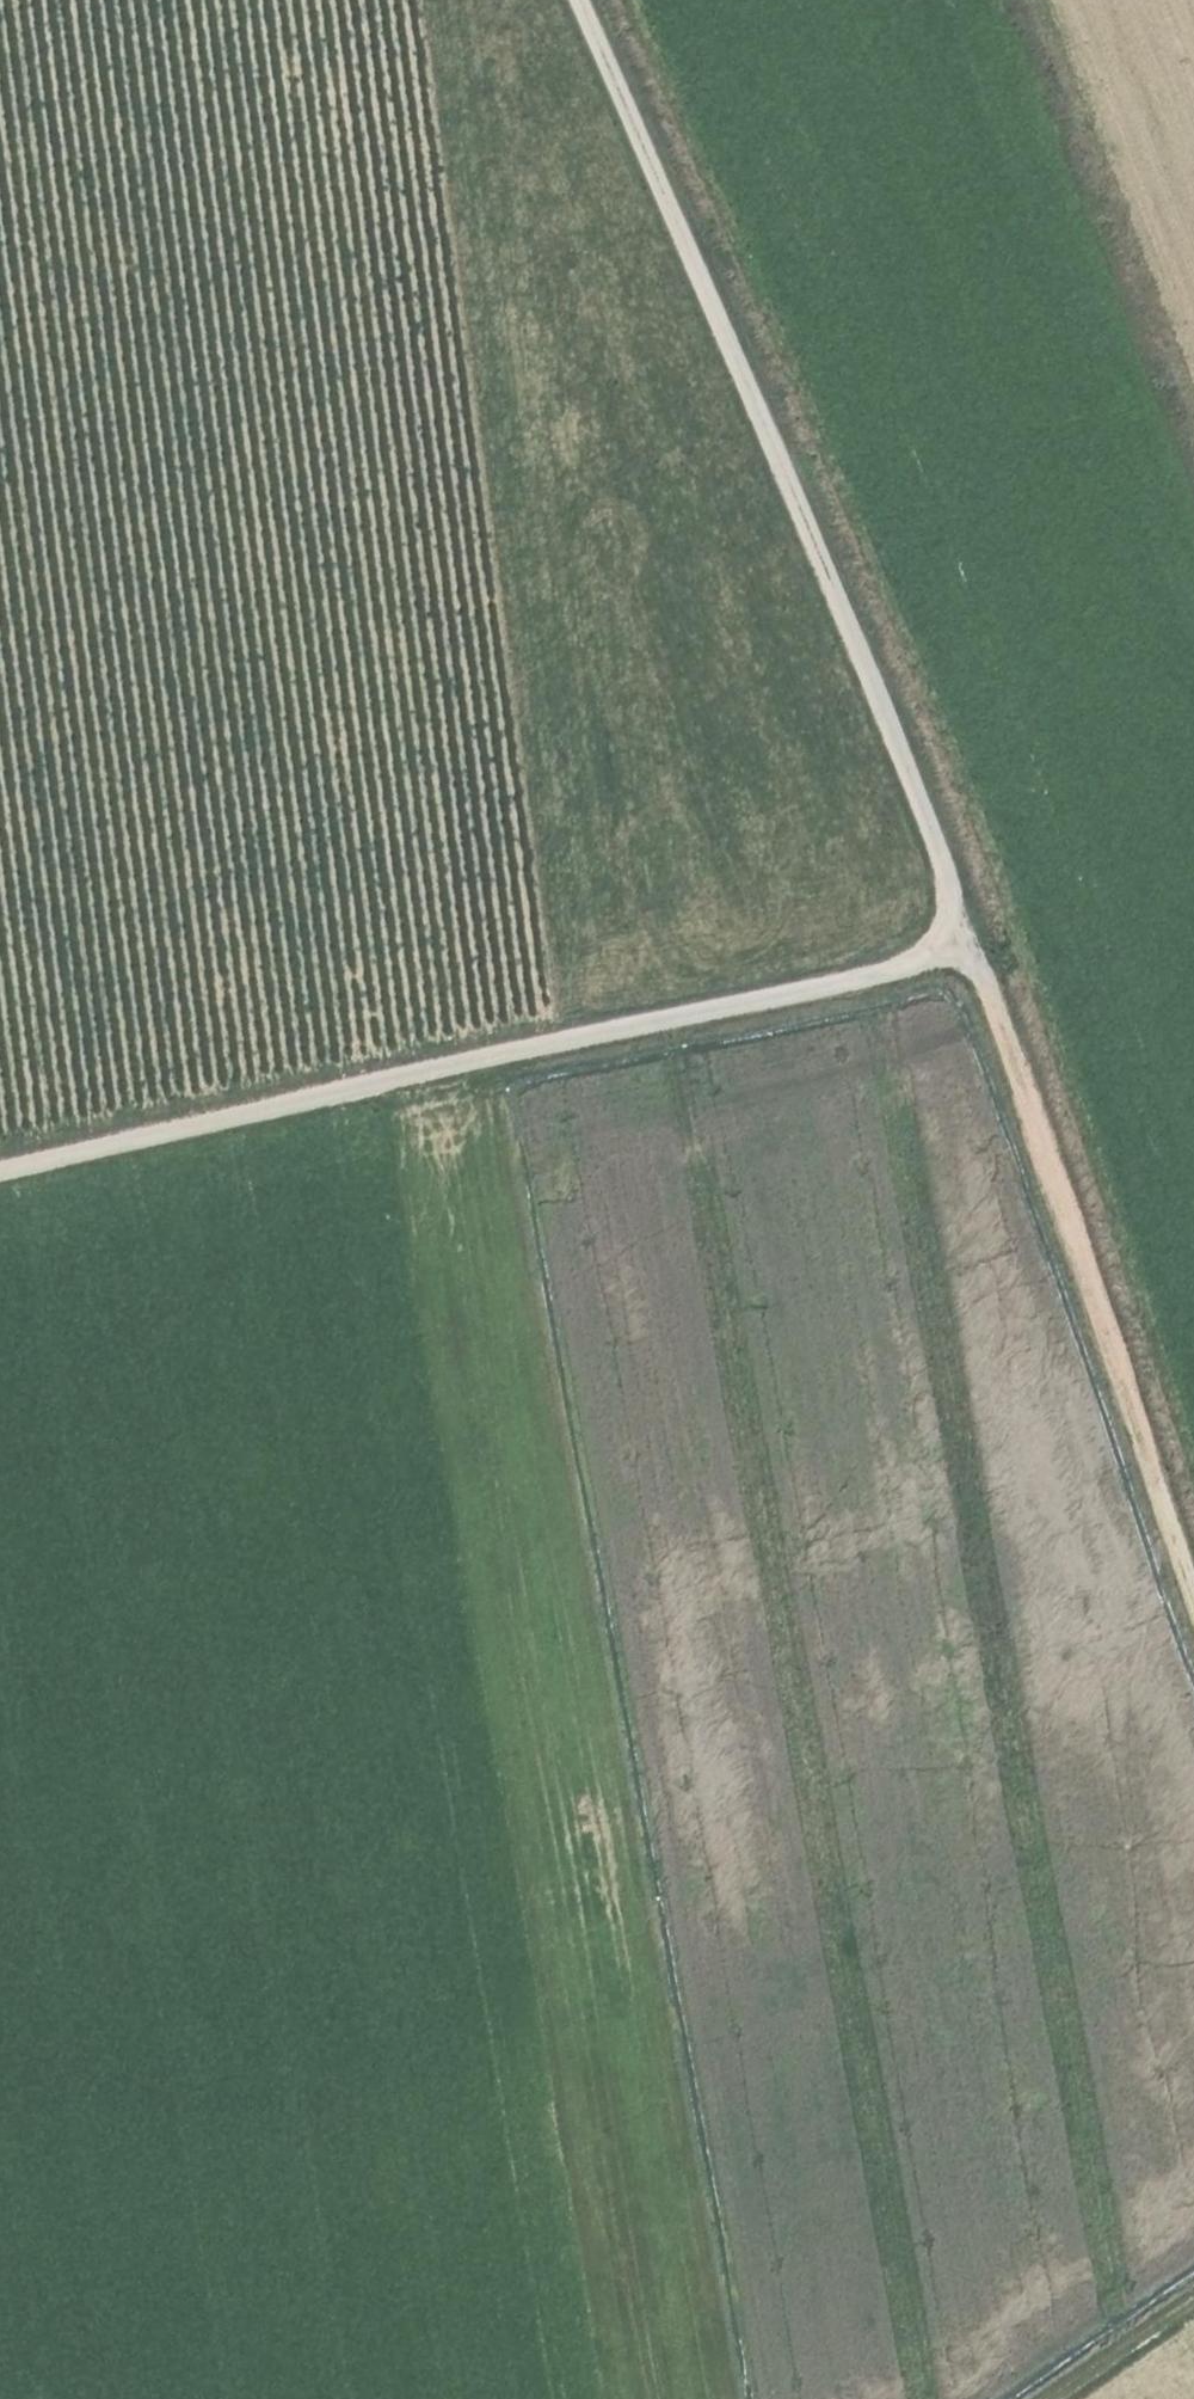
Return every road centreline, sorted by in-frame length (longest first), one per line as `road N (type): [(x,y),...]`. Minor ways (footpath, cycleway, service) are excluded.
road 1 (track): [(577,0),(953,902),(942,948)]
road 2 (track): [(942,948),(890,975),(0,1180)]
road 3 (track): [(942,948),(981,985),(1193,1594)]
road 4 (track): [(1193,2310),(1059,2398)]

